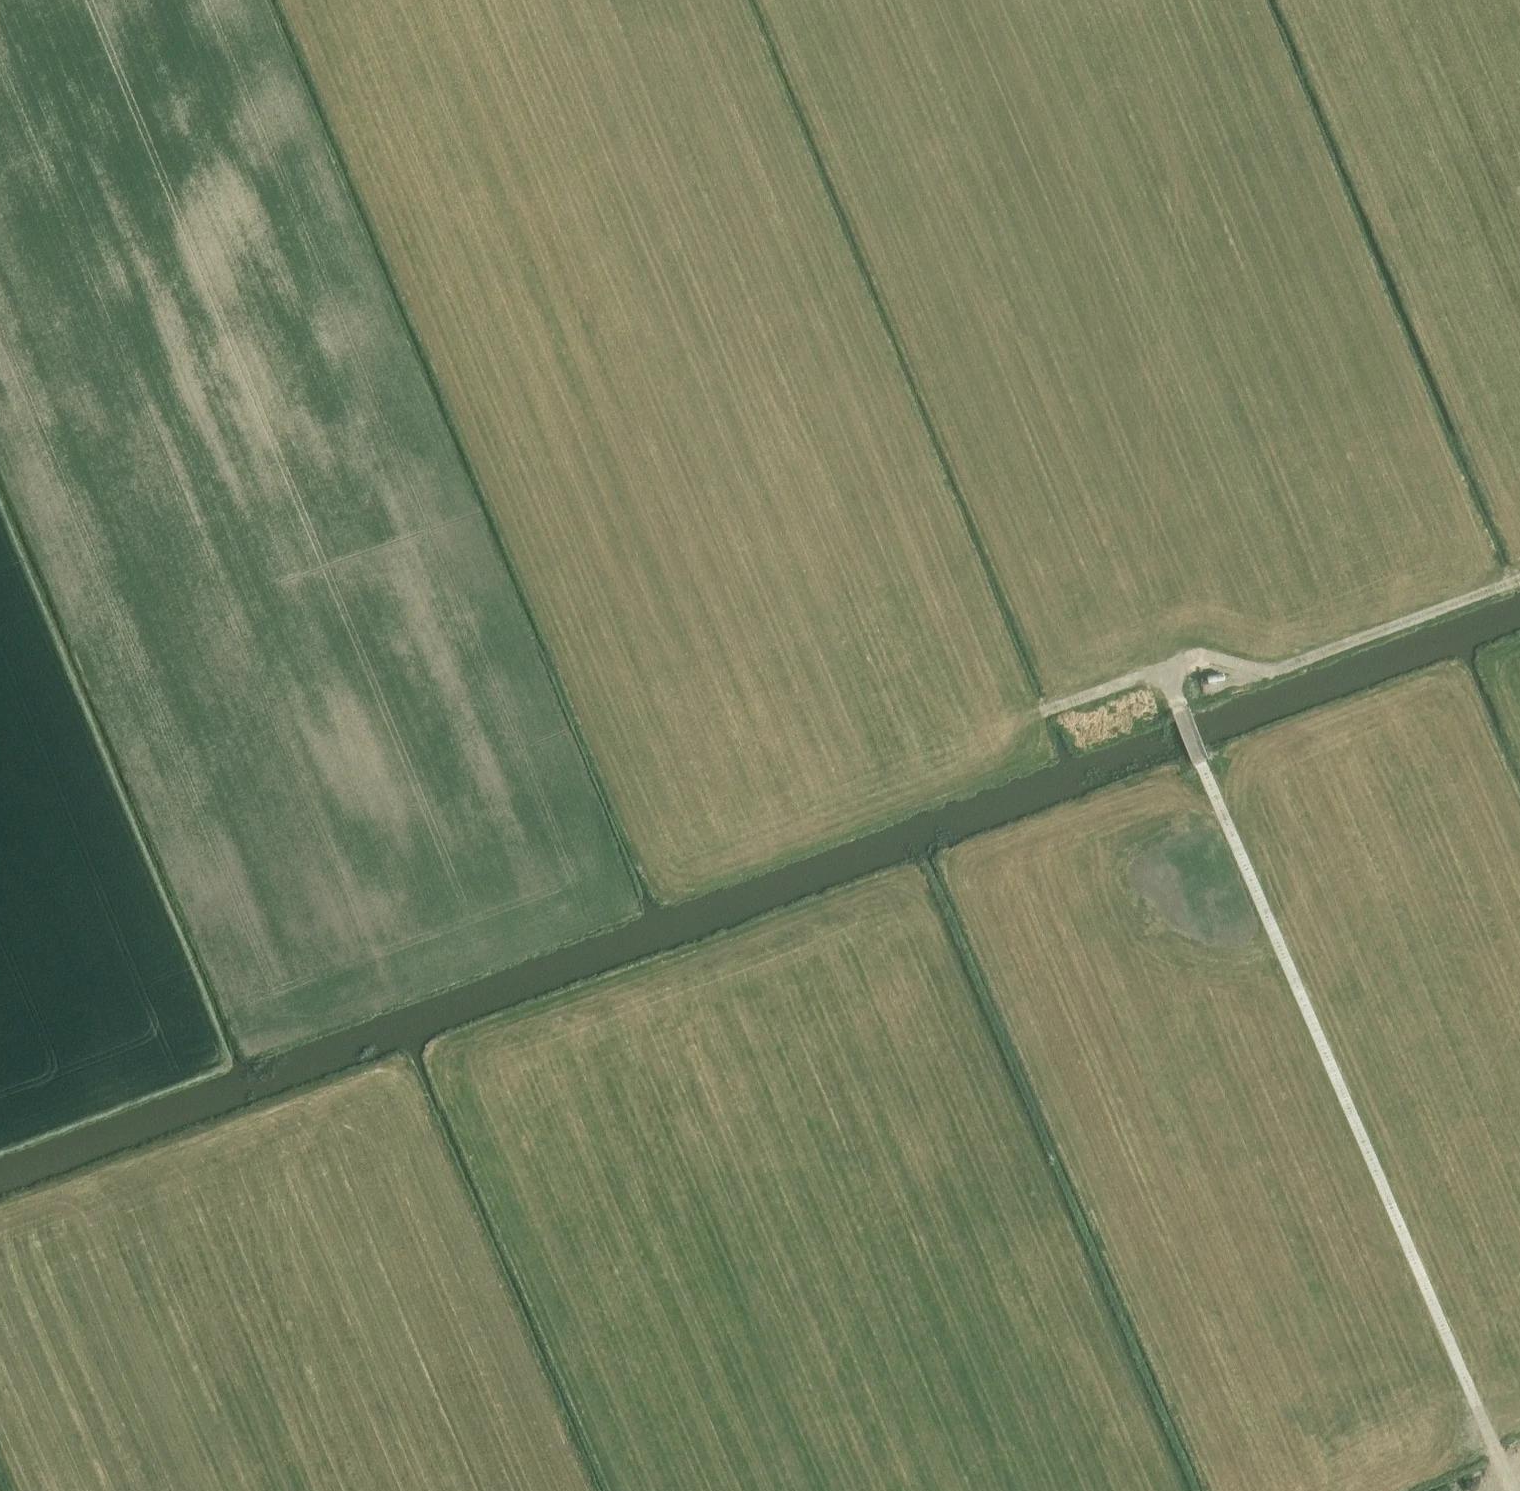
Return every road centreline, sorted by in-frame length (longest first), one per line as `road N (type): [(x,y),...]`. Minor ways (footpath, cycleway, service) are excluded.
road 1 (track): [(1519,583),(1272,675),(1200,657),(1174,665),(1171,681),(1519,1488)]

